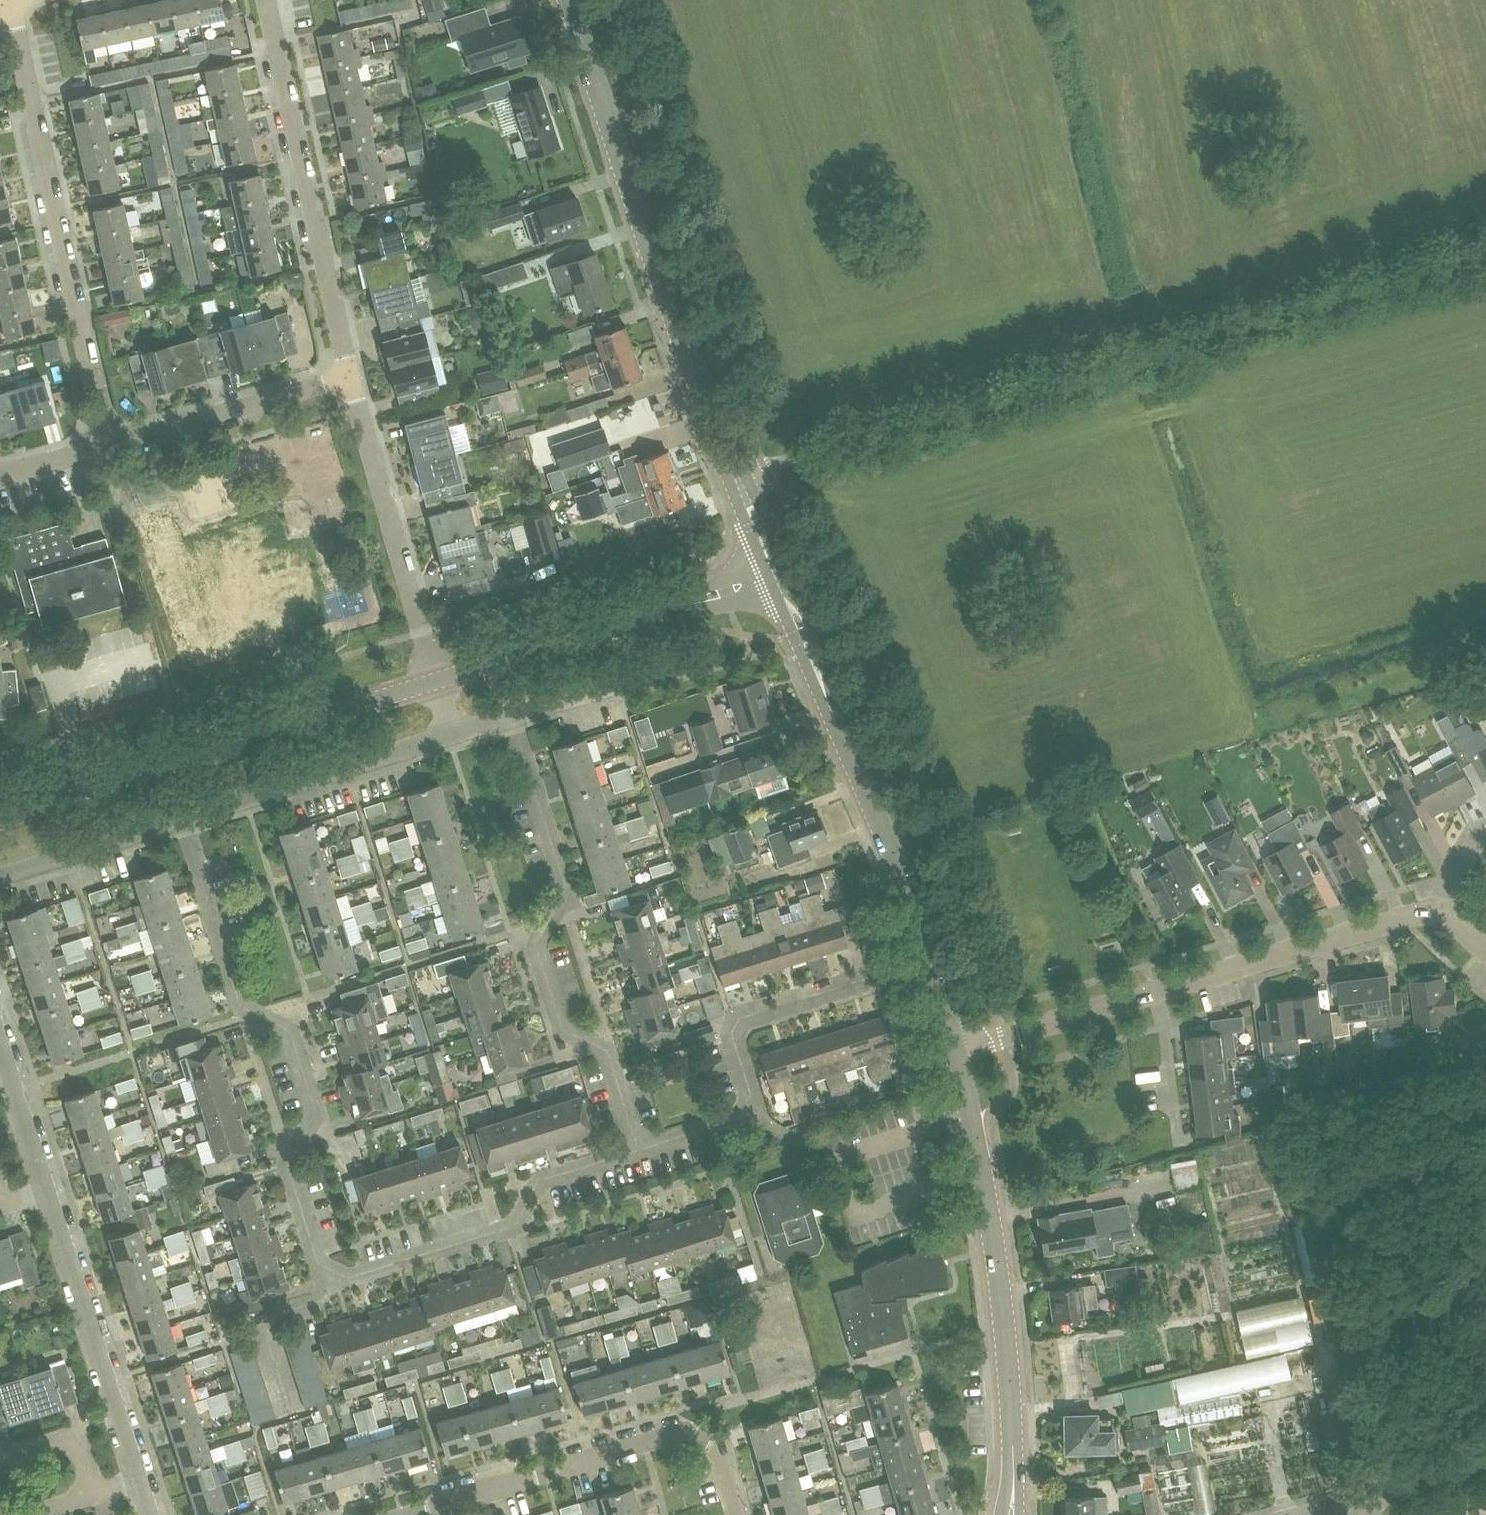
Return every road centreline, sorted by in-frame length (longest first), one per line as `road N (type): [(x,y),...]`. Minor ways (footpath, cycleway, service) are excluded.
road 1 (residential): [(182,818),(240,1004),(290,1031),(315,1111),(289,1169),(319,1266),(348,1278),(514,1226),(539,1181),(638,1150)]
road 2 (residential): [(1438,915),(1412,916),(953,1051)]
road 3 (residential): [(638,1150),(606,1050),(564,1030),(537,946),(564,886),(510,715)]
road 4 (secondary): [(1011,1514),(999,1283),(953,1051)]
road 5 (residential): [(106,446),(10,0)]
road 6 (secondary): [(704,402),(566,0)]
road 7 (residential): [(405,1513),(680,1432),(717,1450),(736,1514)]
road 8 (residential): [(350,378),(266,0)]
road 9 (tertiary): [(88,790),(437,681)]
road 10 (residential): [(638,1150),(739,1120),(749,1092),(732,1036),(741,1019),(869,978)]
road 11 (residential): [(437,681),(350,378)]
road 12 (secondary): [(953,1051),(903,885),(852,763)]
road 13 (residential): [(137,1481),(45,1193)]
road 14 (residential): [(182,818),(452,733)]
road 15 (residential): [(106,446),(350,378)]
road 16 (secondary): [(852,763),(787,568)]
road 17 (secondary): [(773,590),(852,763)]
road 18 (secondary): [(787,568),(704,402)]
road 19 (secondary): [(704,402),(761,563)]
road 20 (residential): [(45,1193),(0,1054)]
road 21 (residential): [(1356,1499),(1485,1461)]
road 22 (tertiary): [(642,618),(773,590)]
road 23 (tertiary): [(761,563),(642,618)]
road 24 (residential): [(0,1458),(68,1444),(82,1454),(93,1494)]

